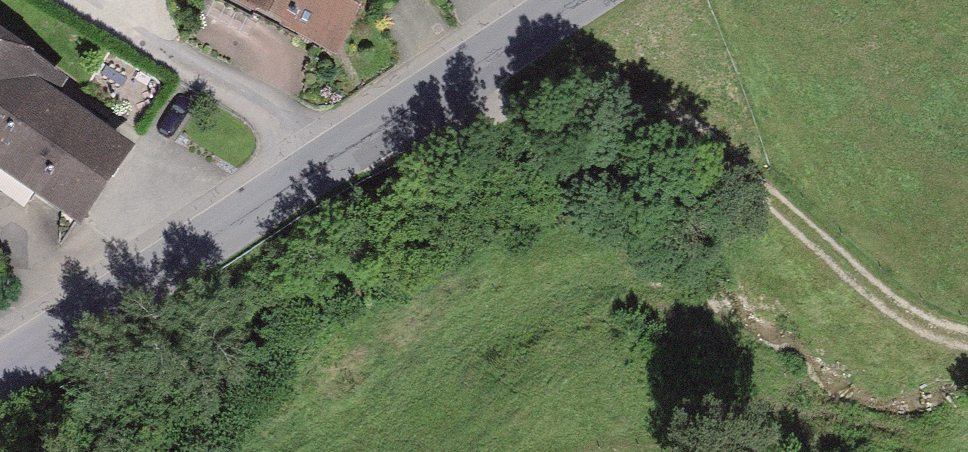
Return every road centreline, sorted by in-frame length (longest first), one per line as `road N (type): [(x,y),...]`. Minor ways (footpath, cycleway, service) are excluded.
road 1 (track): [(402,110),(580,104),(672,119),(736,160),(898,307),(929,328),(967,338)]
road 2 (tertiary): [(0,375),(330,158)]
road 3 (residential): [(330,158),(304,132),(80,0)]
road 4 (tertiary): [(330,158),(569,0)]

